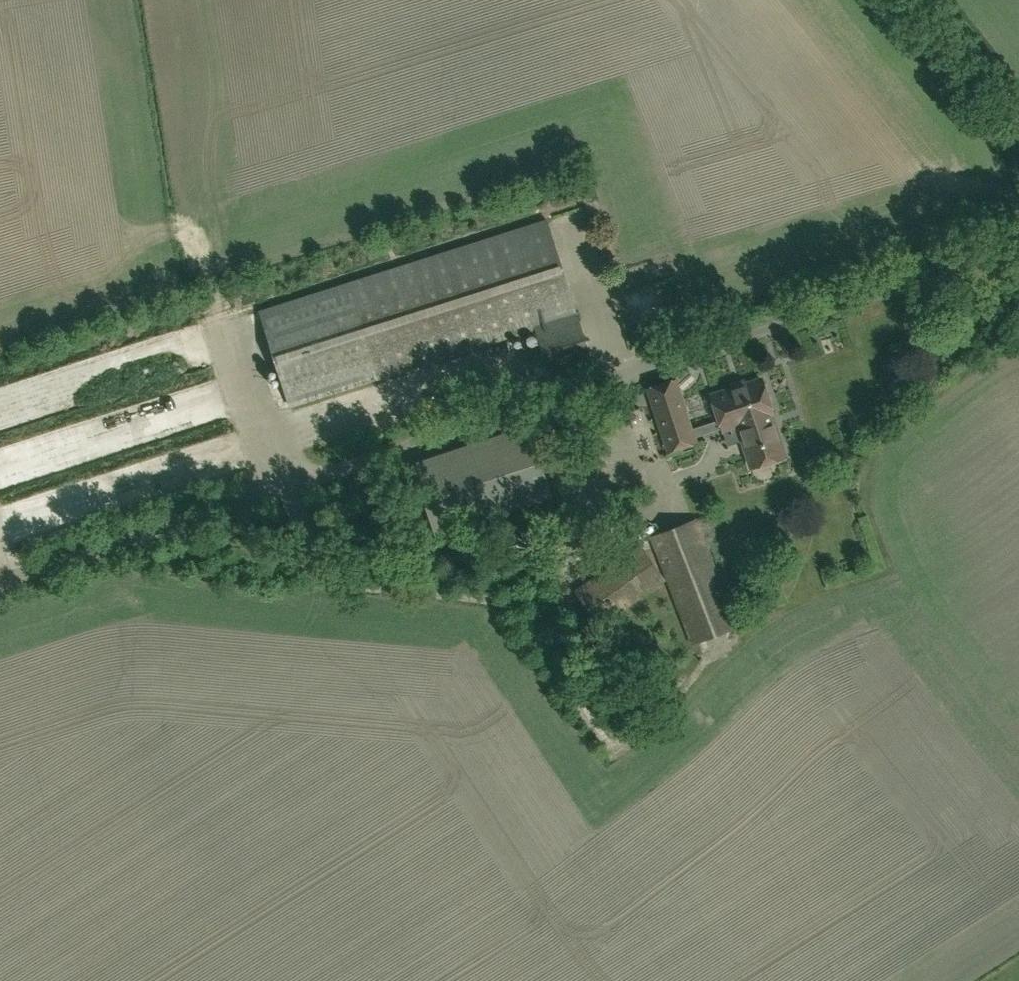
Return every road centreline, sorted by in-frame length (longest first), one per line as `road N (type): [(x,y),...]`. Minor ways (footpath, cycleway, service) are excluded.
road 1 (unclassified): [(1018,111),(929,0)]

